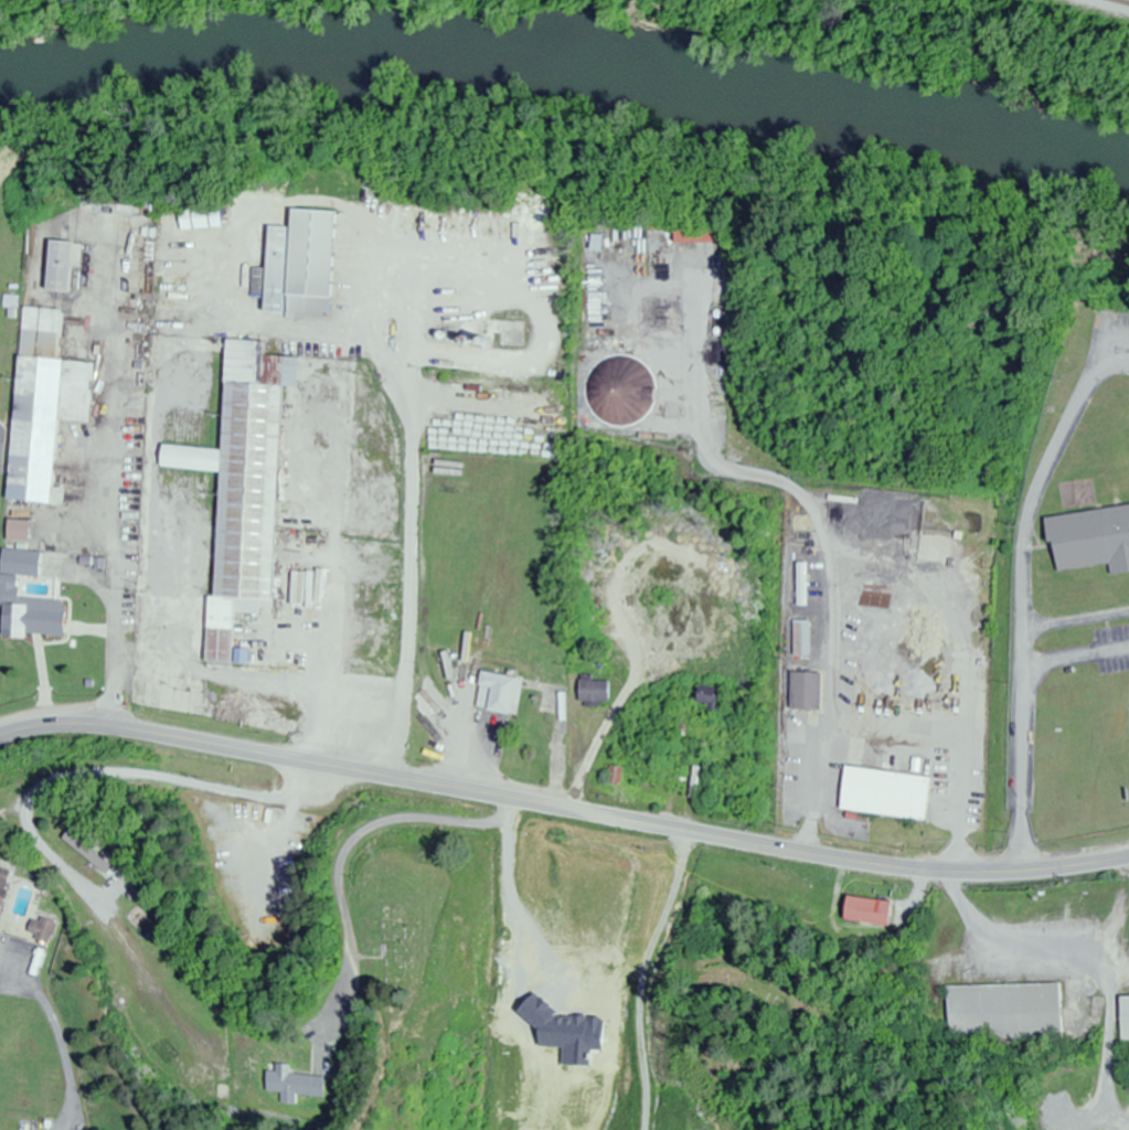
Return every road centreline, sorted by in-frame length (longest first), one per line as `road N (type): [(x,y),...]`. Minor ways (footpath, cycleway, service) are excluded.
road 1 (secondary): [(0,734),(41,725),(128,731),(910,870),(1004,872),(1128,857)]
road 2 (residential): [(910,870),(924,799),(891,728),(821,649),(790,493),(713,423),(699,374),(715,267)]
road 3 (residential): [(301,761),(291,790),(263,800),(239,802),(180,781)]

